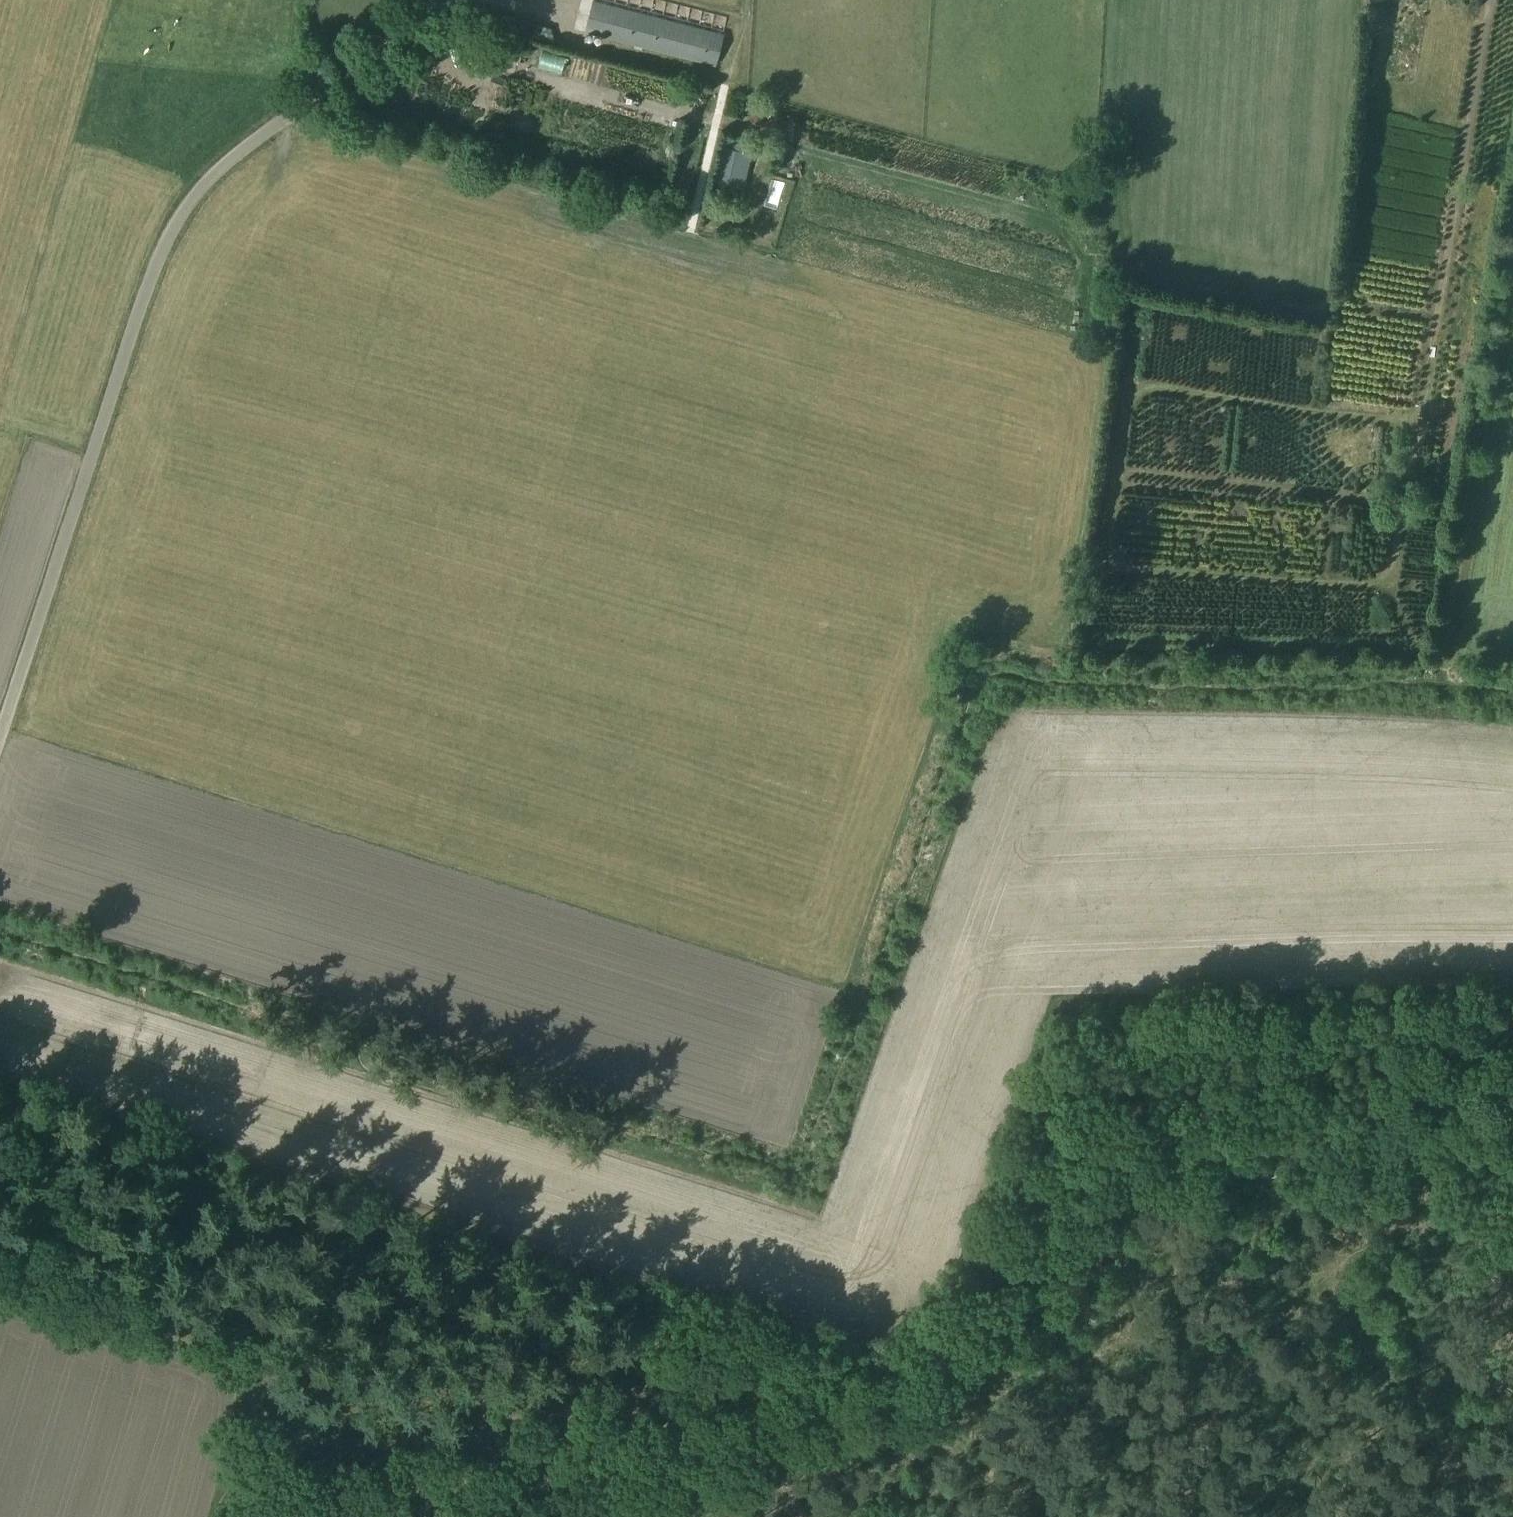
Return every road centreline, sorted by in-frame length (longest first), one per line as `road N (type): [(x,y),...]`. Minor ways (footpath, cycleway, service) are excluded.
road 1 (unclassified): [(0,732),(155,266),(180,216),(220,168),(436,0)]
road 2 (track): [(291,1435),(313,1442),(479,1440),(517,1420),(749,1366),(798,1322)]
road 3 (track): [(0,1279),(220,1346),(241,1358),(265,1424),(291,1435)]
road 4 (track): [(1164,1344),(1212,1516)]

